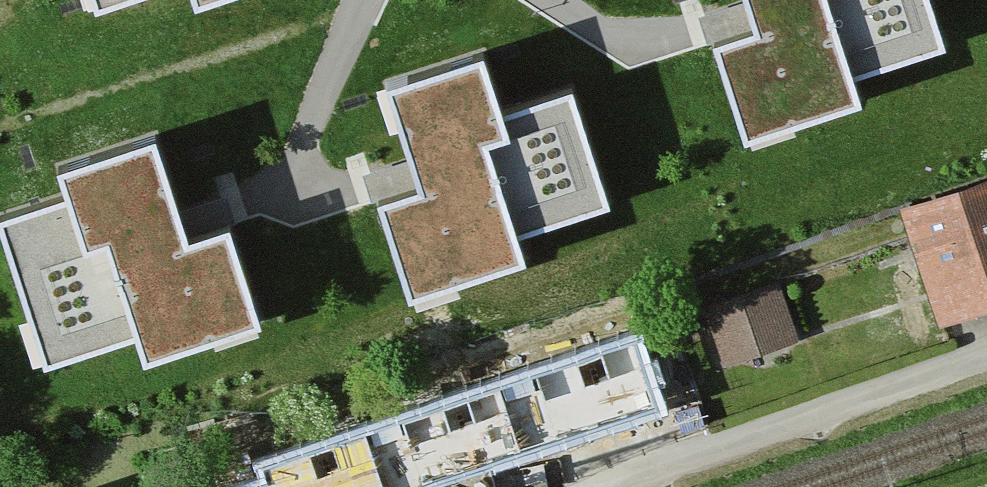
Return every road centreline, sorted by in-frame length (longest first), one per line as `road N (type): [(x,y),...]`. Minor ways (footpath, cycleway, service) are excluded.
road 1 (residential): [(590,486),(986,354)]

